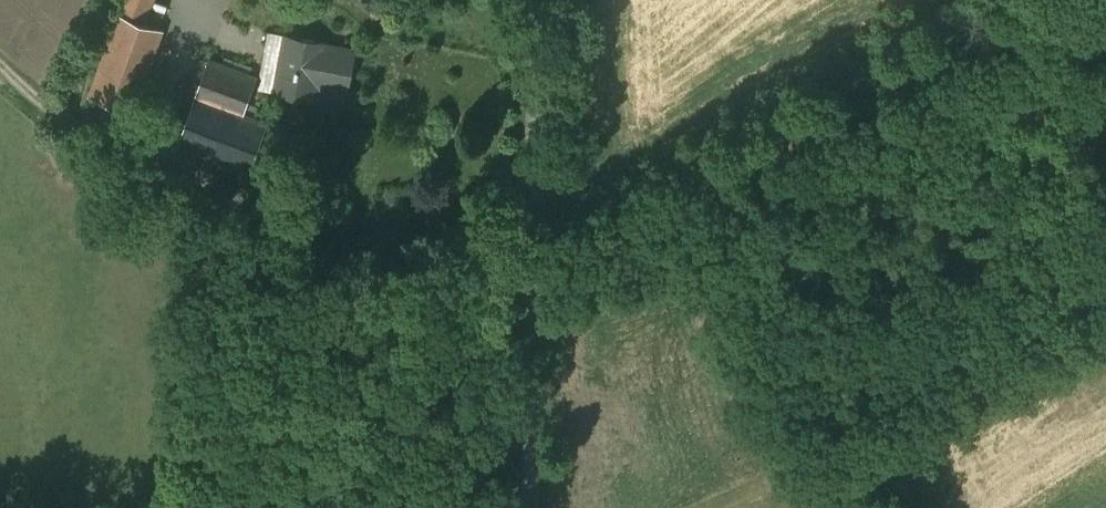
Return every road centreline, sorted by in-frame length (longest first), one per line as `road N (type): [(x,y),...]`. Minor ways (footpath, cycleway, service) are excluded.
road 1 (track): [(0,68),(43,110),(187,170),(319,264),(539,268)]
road 2 (track): [(539,281),(1040,5)]
road 3 (residential): [(547,0),(533,507)]

